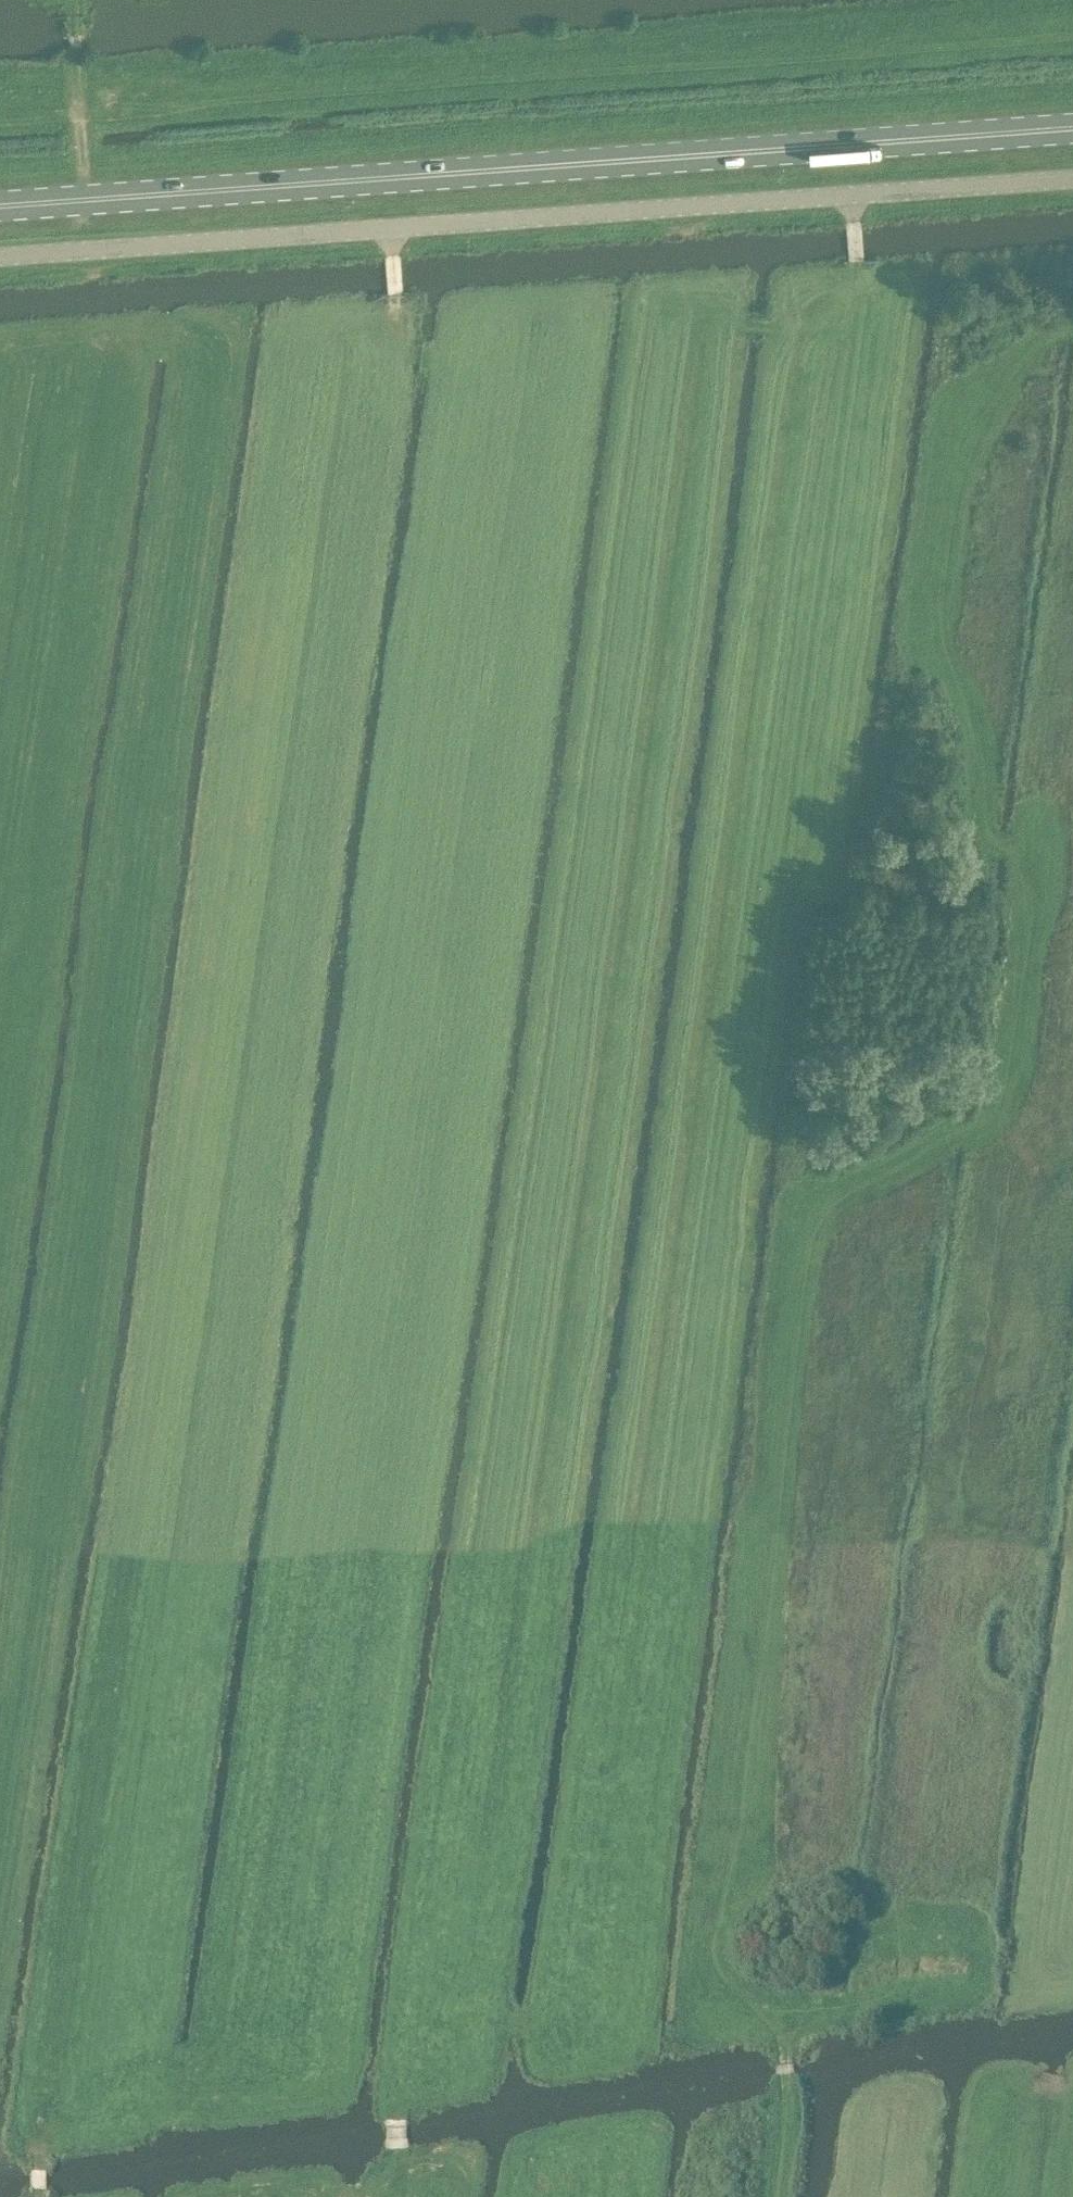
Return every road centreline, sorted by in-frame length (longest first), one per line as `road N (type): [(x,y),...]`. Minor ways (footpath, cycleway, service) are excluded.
road 1 (primary): [(0,204),(1072,126)]
road 2 (unclassified): [(0,254),(1072,177)]

